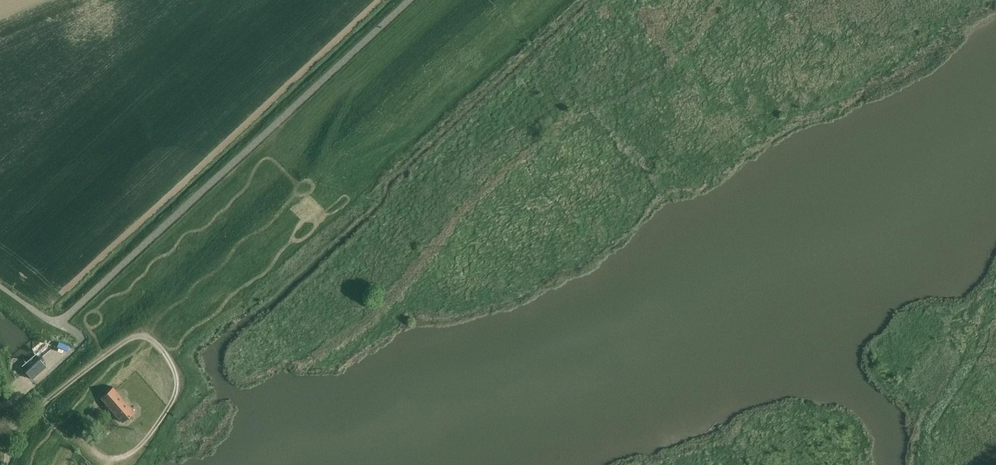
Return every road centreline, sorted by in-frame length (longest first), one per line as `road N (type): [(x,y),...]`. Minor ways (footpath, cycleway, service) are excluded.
road 1 (track): [(341,140),(147,338)]

